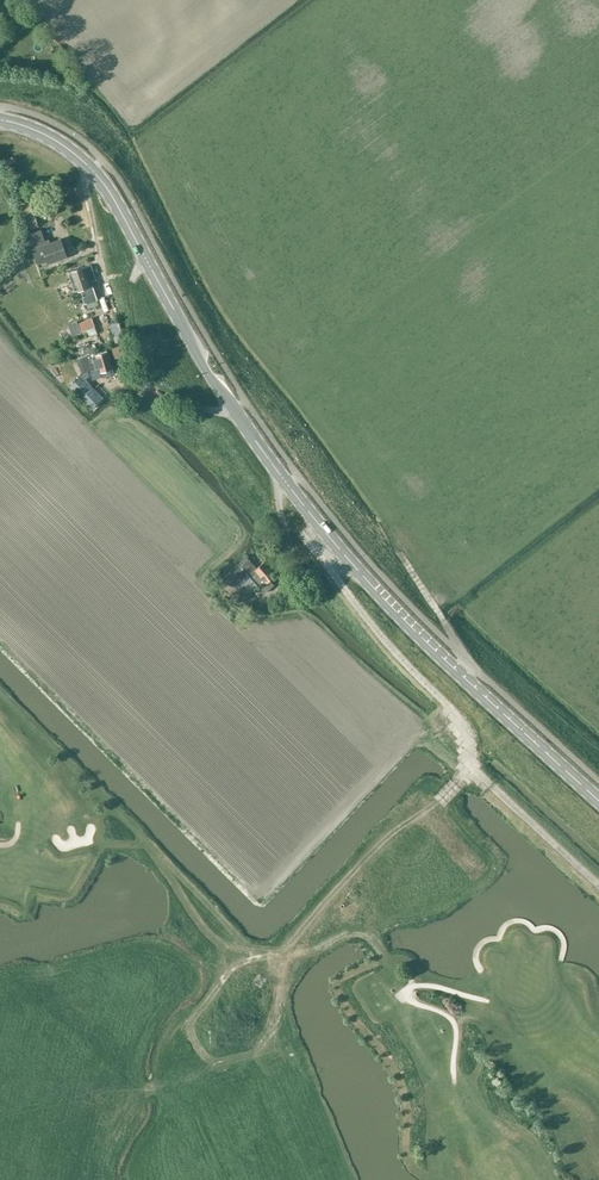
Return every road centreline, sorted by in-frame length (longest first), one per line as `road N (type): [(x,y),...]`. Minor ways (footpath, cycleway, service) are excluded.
road 1 (tertiary): [(598,801),(409,625),(286,484),(103,180),(64,144),(0,120)]
road 2 (track): [(469,765),(442,800),(337,888),(290,958),(280,1012)]
road 3 (track): [(109,294),(85,178),(92,169)]

